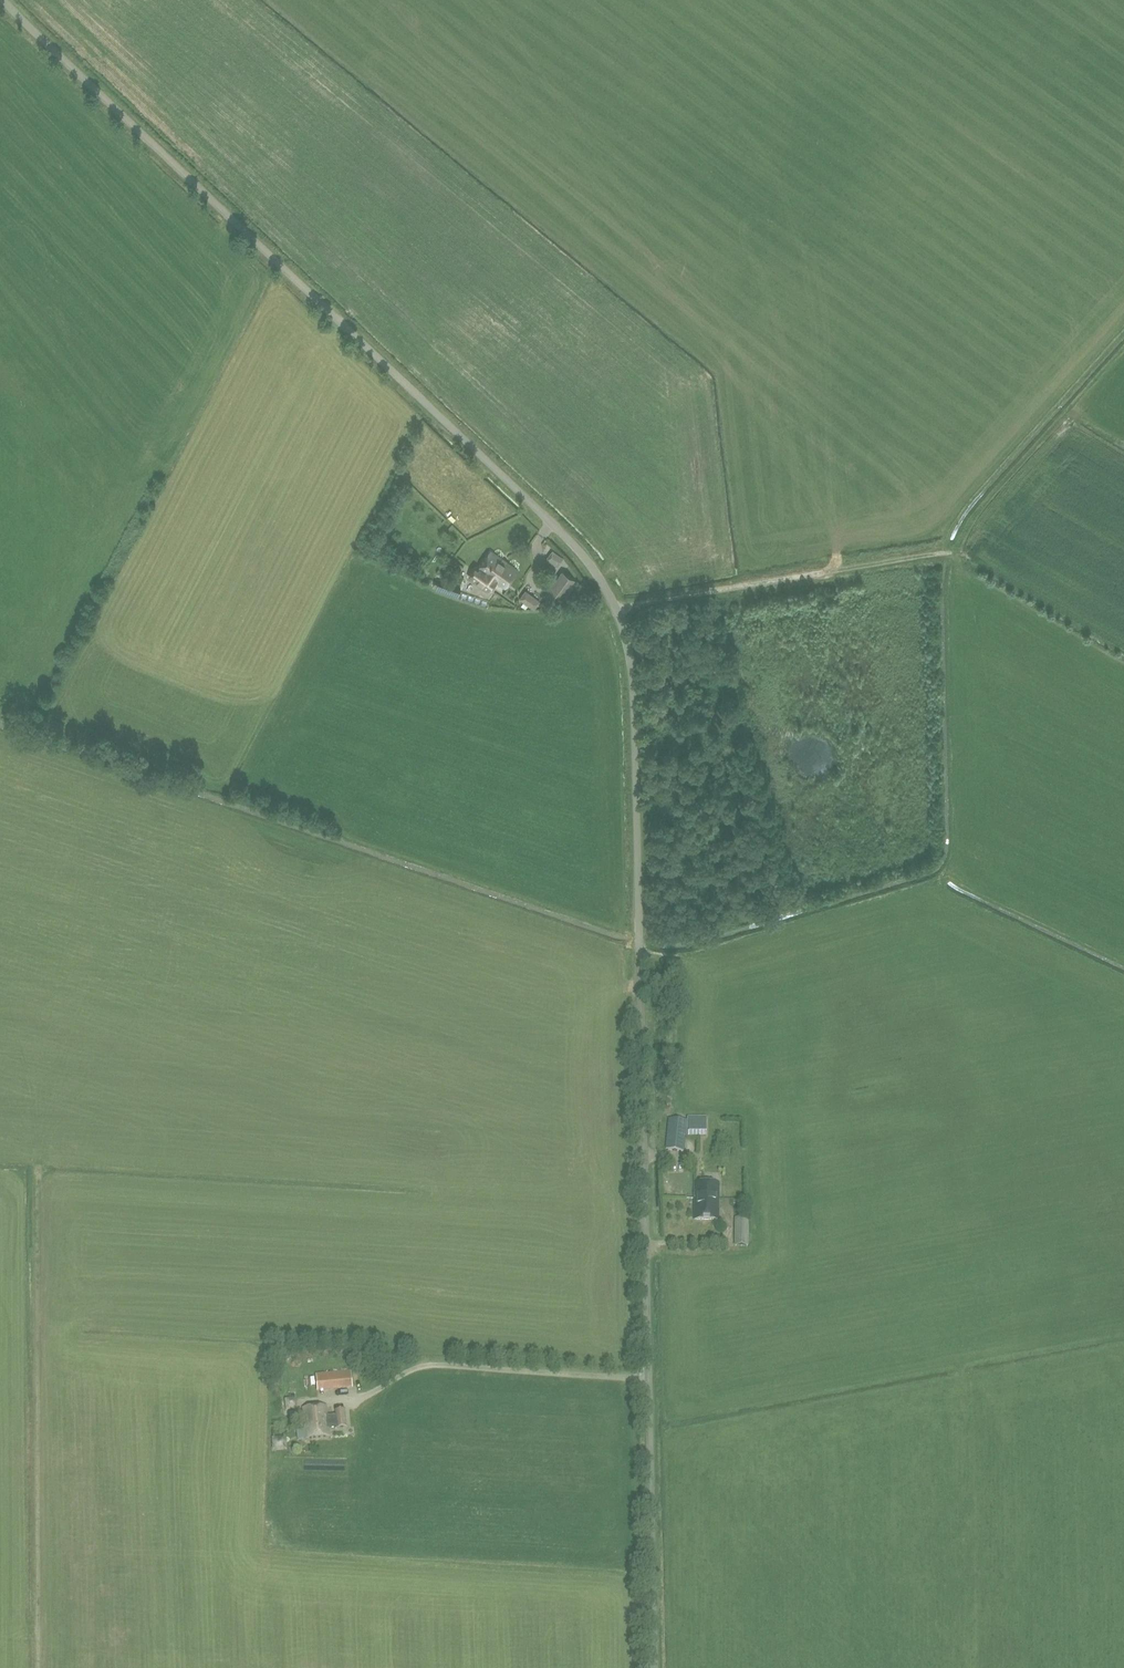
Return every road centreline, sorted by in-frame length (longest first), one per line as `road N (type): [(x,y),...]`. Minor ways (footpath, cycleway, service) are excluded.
road 1 (unclassified): [(653,1667),(637,731),(616,607),(570,540),(0,0)]
road 2 (track): [(35,1667),(38,1167)]
road 3 (track): [(616,607),(953,553)]

